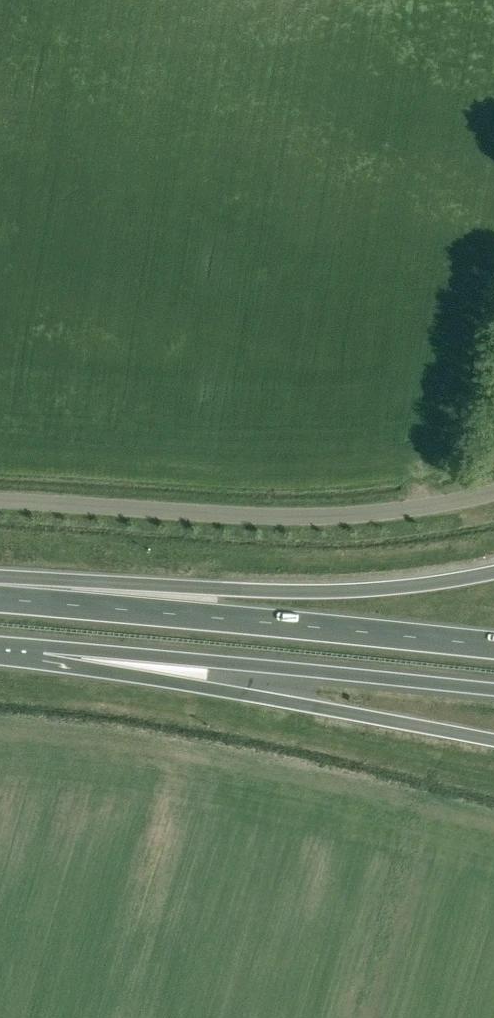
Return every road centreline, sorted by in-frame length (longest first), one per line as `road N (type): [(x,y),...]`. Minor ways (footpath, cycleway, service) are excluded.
road 1 (trunk): [(0,646),(493,740)]
road 2 (unclassified): [(0,501),(261,516),(376,512),(493,489)]
road 3 (trunk): [(493,647),(0,600)]
road 4 (trunk): [(0,646),(493,691)]
road 5 (trunk): [(493,570),(306,590),(0,578)]

